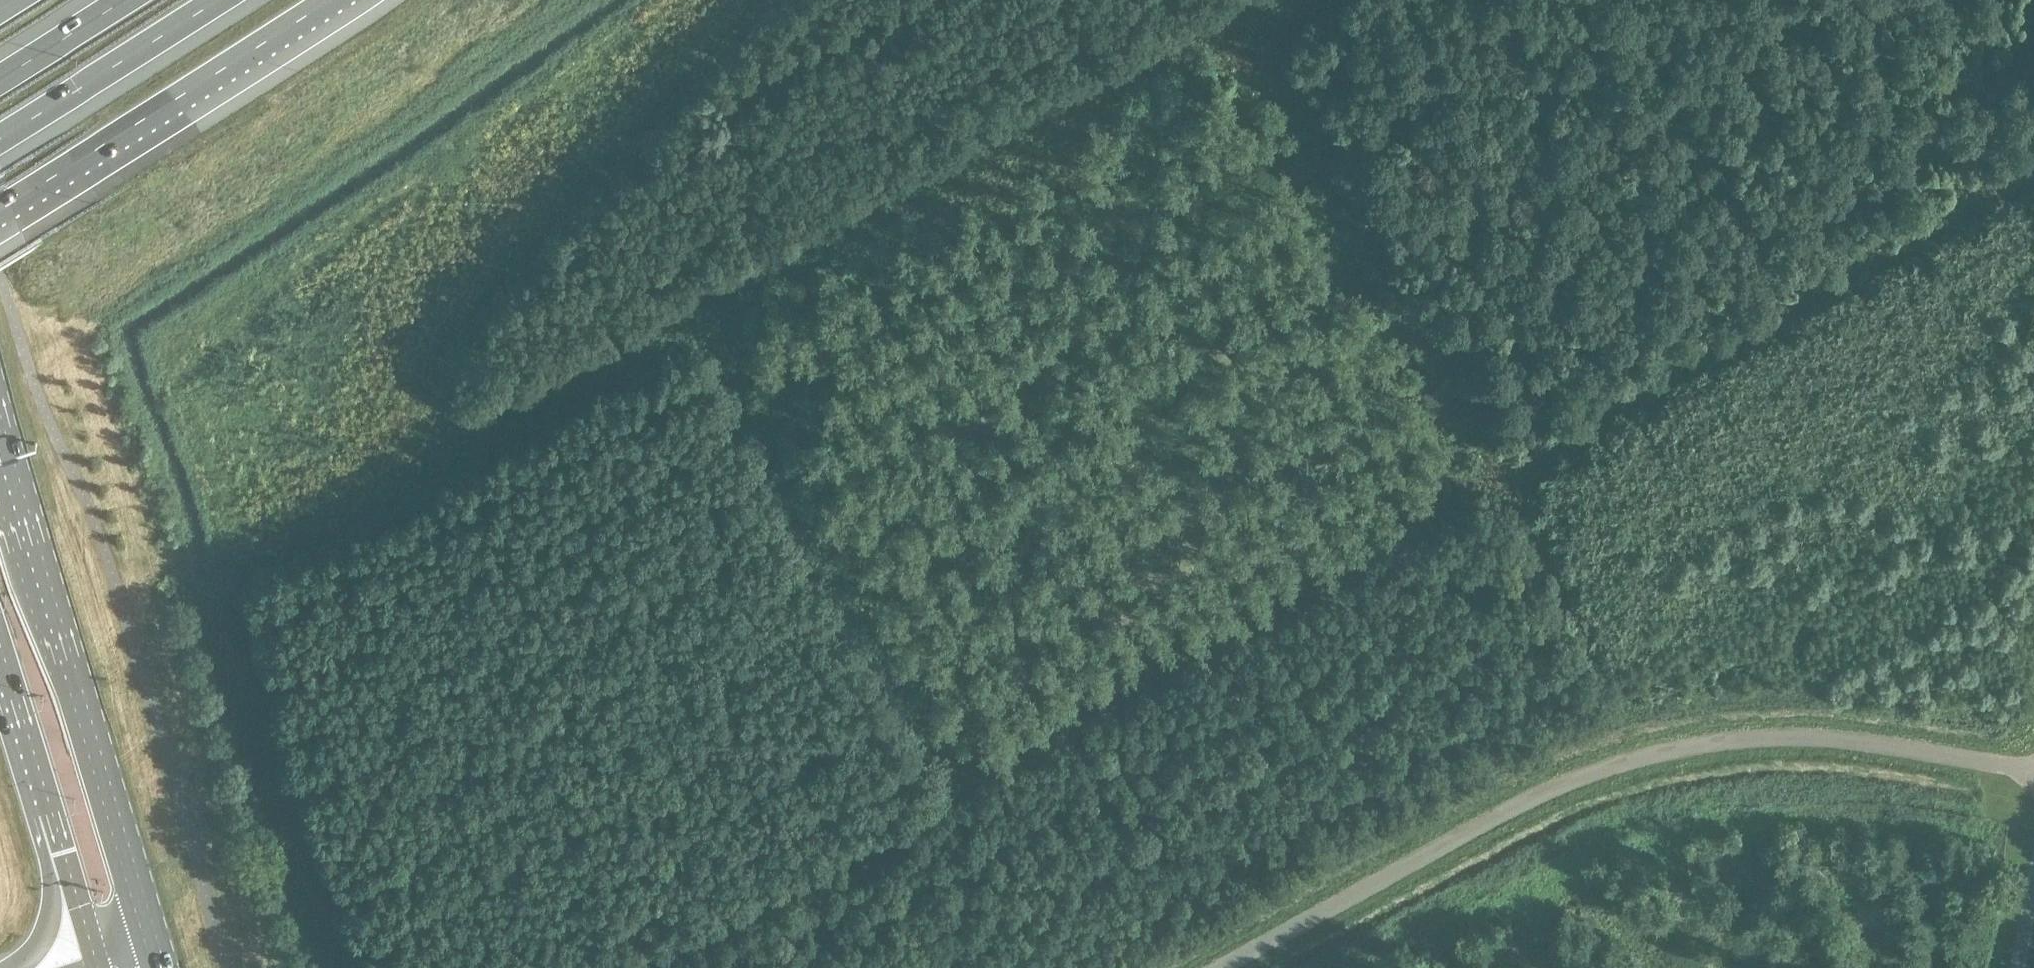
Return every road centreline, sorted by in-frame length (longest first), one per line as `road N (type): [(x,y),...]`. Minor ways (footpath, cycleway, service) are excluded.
road 1 (unclassified): [(1217,967),(1492,817),(1680,744),(1839,737),(2033,769)]
road 2 (primary): [(164,965),(0,458)]
road 3 (motorway): [(0,212),(321,0)]
road 4 (primary): [(0,648),(92,950)]
road 5 (motorway): [(0,138),(211,0)]
road 6 (motorway): [(117,0),(0,76)]

